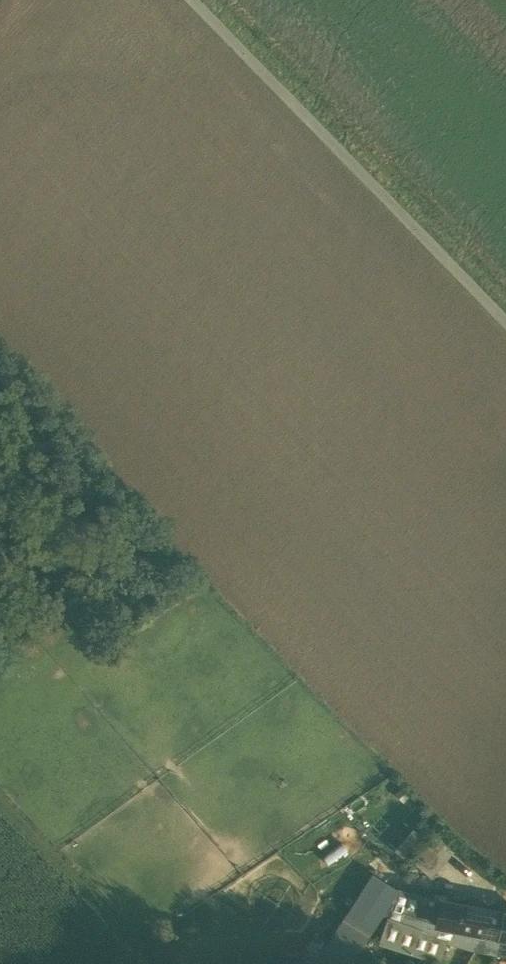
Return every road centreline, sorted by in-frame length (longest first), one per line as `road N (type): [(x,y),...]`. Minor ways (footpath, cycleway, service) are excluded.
road 1 (track): [(505,324),(193,0)]
road 2 (track): [(0,804),(140,946),(146,963)]

